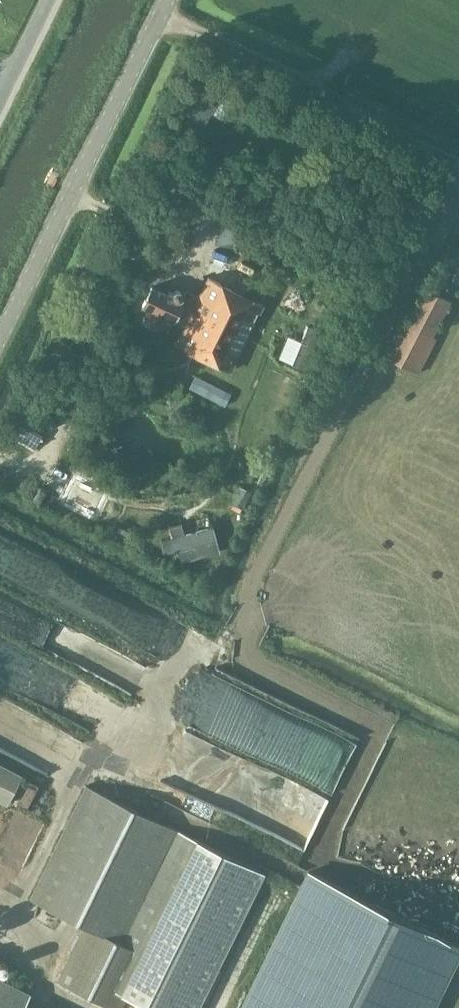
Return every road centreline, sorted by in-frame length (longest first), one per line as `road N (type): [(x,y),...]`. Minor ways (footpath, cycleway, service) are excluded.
road 1 (track): [(162,784),(251,609),(267,555),(458,198)]
road 2 (tertiary): [(0,337),(167,0)]
road 3 (track): [(458,161),(162,12)]
road 4 (track): [(0,906),(38,982),(84,1007)]

